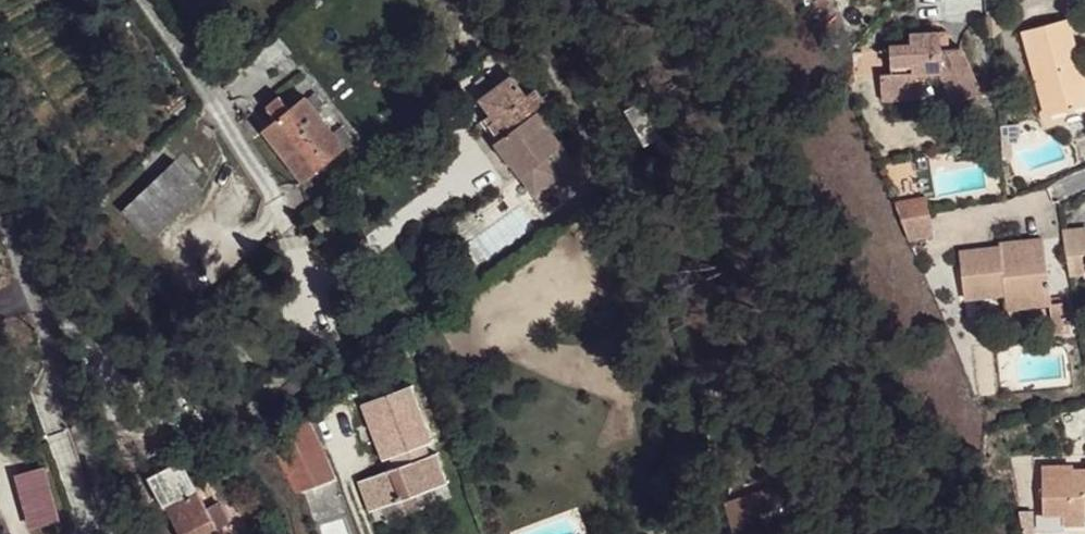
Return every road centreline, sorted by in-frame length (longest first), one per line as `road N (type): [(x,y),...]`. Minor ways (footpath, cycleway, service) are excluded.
road 1 (residential): [(120,533),(0,187)]
road 2 (residential): [(212,104),(135,0)]

